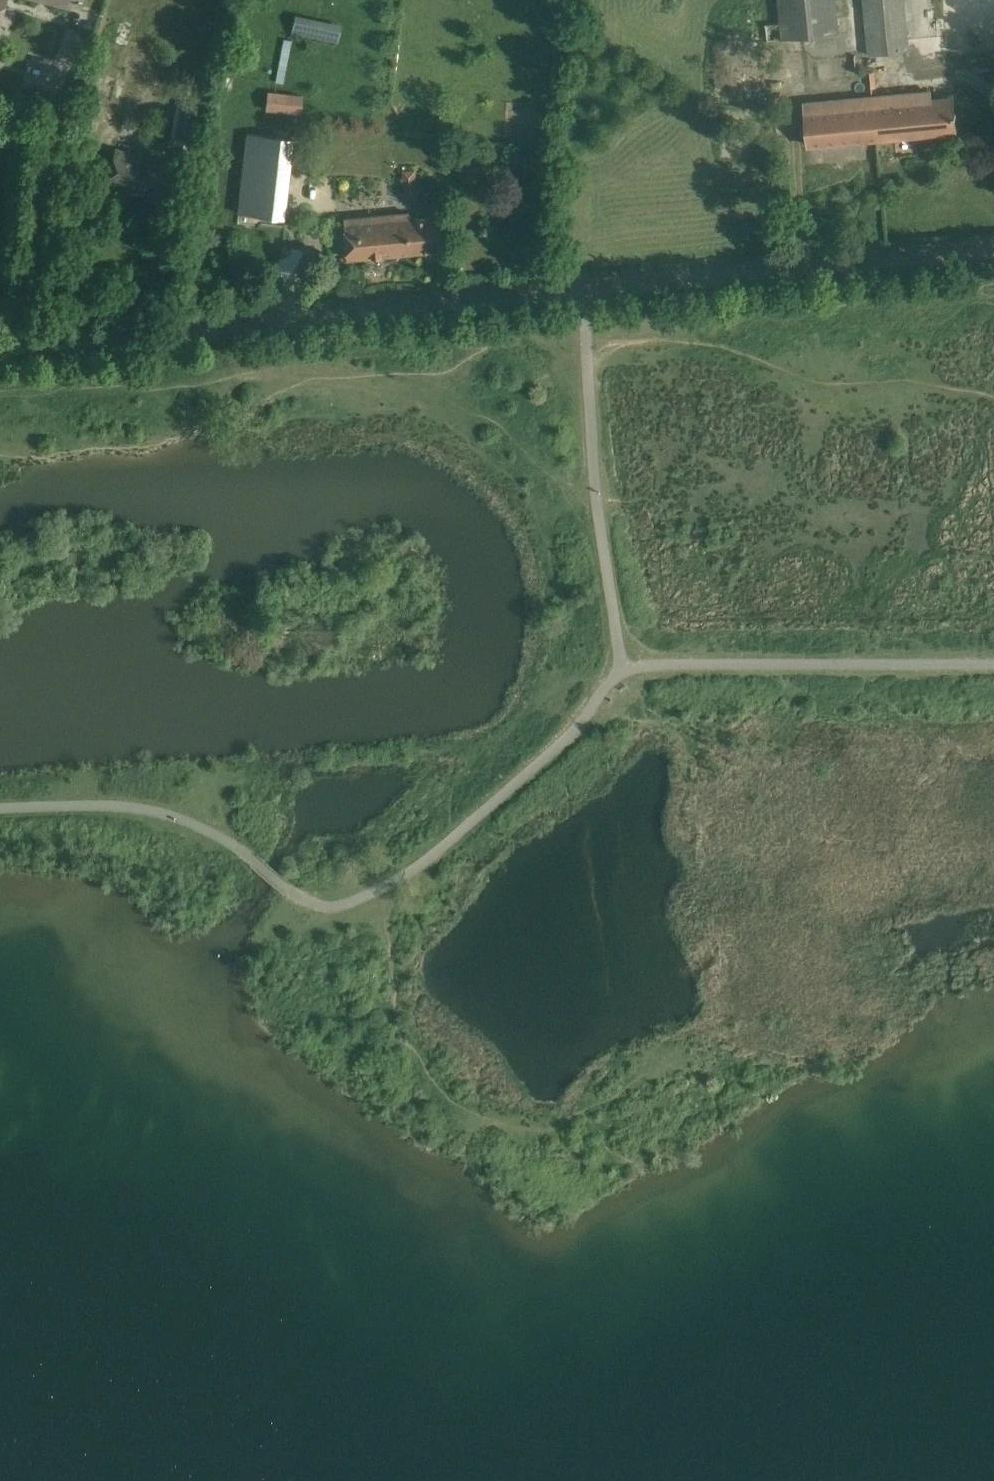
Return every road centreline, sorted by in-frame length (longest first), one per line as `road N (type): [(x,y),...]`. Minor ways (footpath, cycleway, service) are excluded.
road 1 (residential): [(0,347),(993,248)]

